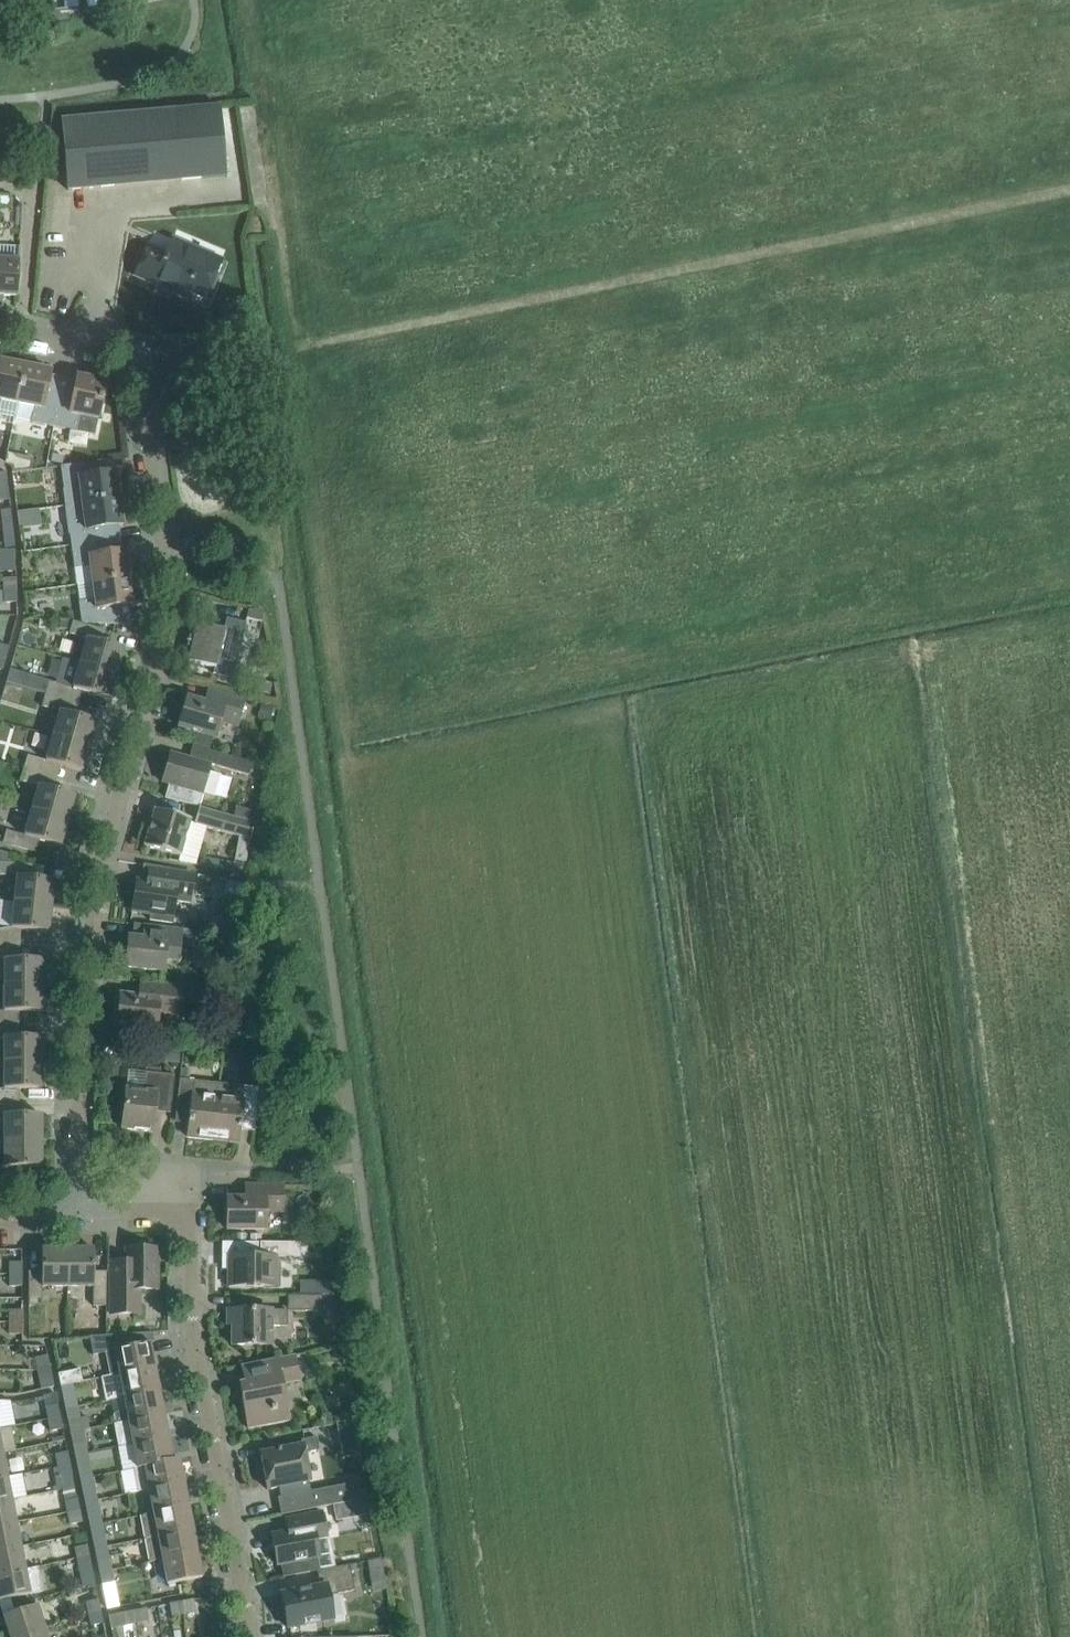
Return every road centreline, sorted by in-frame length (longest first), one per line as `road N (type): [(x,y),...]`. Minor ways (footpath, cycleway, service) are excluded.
road 1 (residential): [(78,1214),(94,910),(111,820),(174,612),(138,361),(127,352),(0,327)]
road 2 (residential): [(442,969),(347,304)]
road 3 (residential): [(442,969),(1069,829)]
road 4 (residential): [(590,1606),(460,1041)]
road 5 (residential): [(251,1636),(191,1317),(190,1232),(184,1218),(169,1214),(78,1214)]
road 6 (residential): [(460,1041),(970,973)]
road 7 (residential): [(630,273),(673,629)]
road 8 (residential): [(892,580),(826,251)]
road 9 (residential): [(967,1582),(987,1389),(987,1249)]
road 10 (residential): [(347,304),(320,61),(335,37),(384,25)]
road 11 (residential): [(815,1266),(864,1578)]
road 12 (residential): [(347,304),(630,273)]
road 13 (residential): [(987,1249),(970,973)]
road 14 (residential): [(590,1606),(864,1578)]
road 15 (residential): [(892,580),(673,629)]
road 16 (residential): [(384,25),(590,0)]
road 17 (residential): [(630,273),(826,251)]
road 18 (residential): [(1069,540),(892,580)]
road 19 (residential): [(815,1266),(987,1249)]

